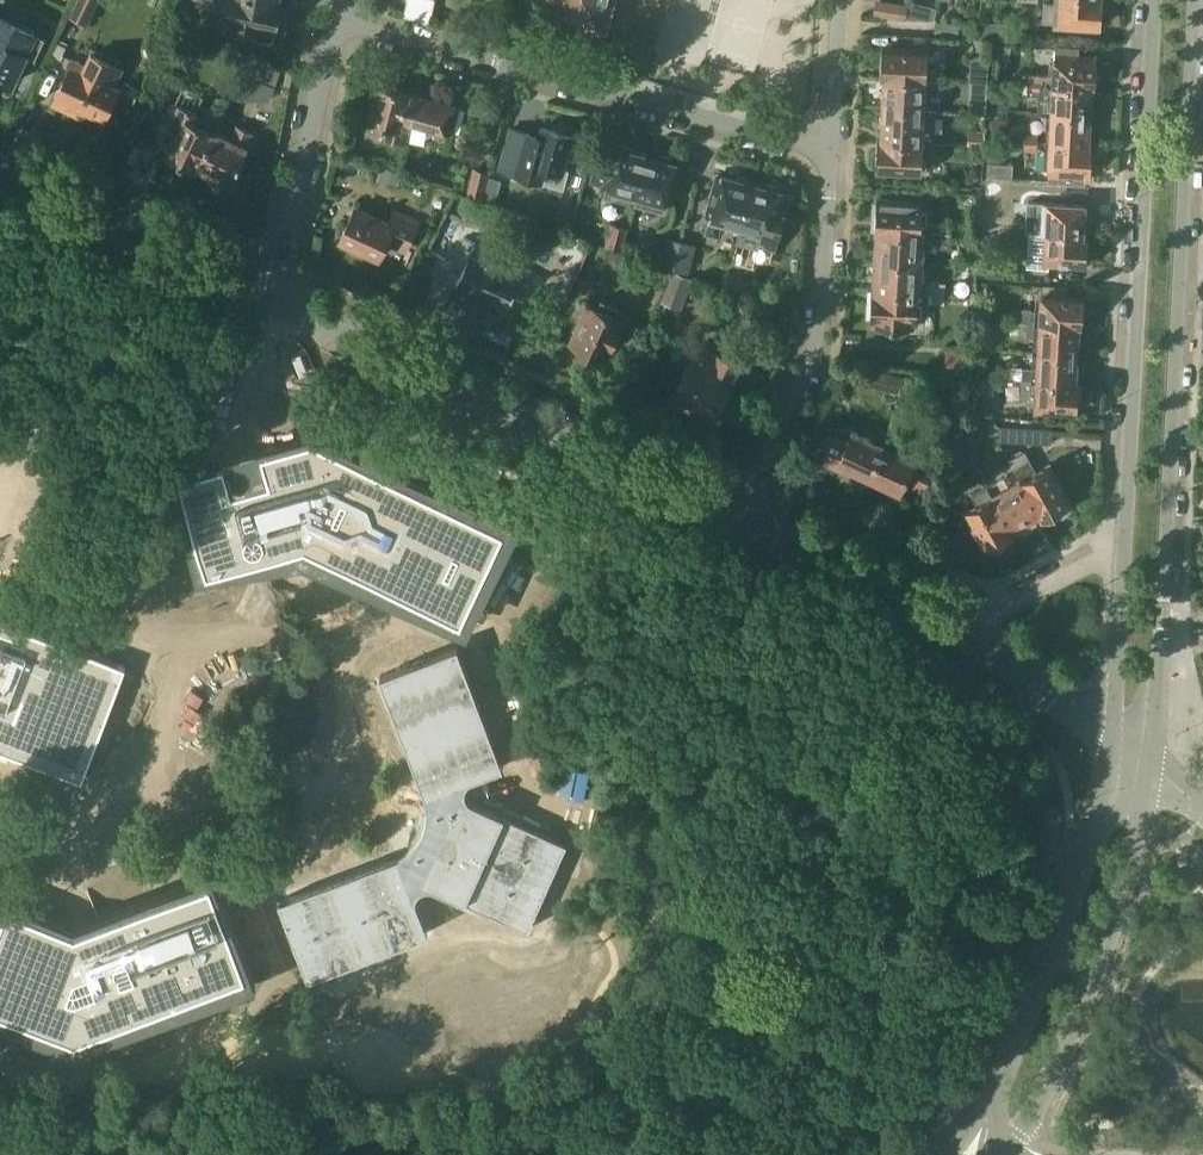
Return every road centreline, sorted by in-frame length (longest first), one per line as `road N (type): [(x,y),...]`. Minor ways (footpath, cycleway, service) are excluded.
road 1 (residential): [(1149,777),(1194,0)]
road 2 (residential): [(1151,0),(1124,532)]
road 3 (residential): [(834,150),(337,11)]
road 4 (unclassified): [(734,506),(274,296)]
road 5 (unclassified): [(1110,743),(1089,845),(1051,957),(972,1129)]
road 6 (unclassified): [(1004,1154),(1043,1093),(1108,947),(1149,777)]
road 7 (residential): [(734,506),(820,336),(834,150)]
road 8 (unclassified): [(274,296),(0,172)]
road 9 (residential): [(274,296),(337,11)]
road 10 (unclassified): [(938,613),(734,506)]
road 11 (unclassified): [(1110,743),(938,613)]
road 12 (unclassified): [(1124,532),(1093,568),(1014,606),(938,613)]
road 13 (residential): [(1124,532),(1110,743)]
road 14 (residential): [(834,150),(840,0)]

